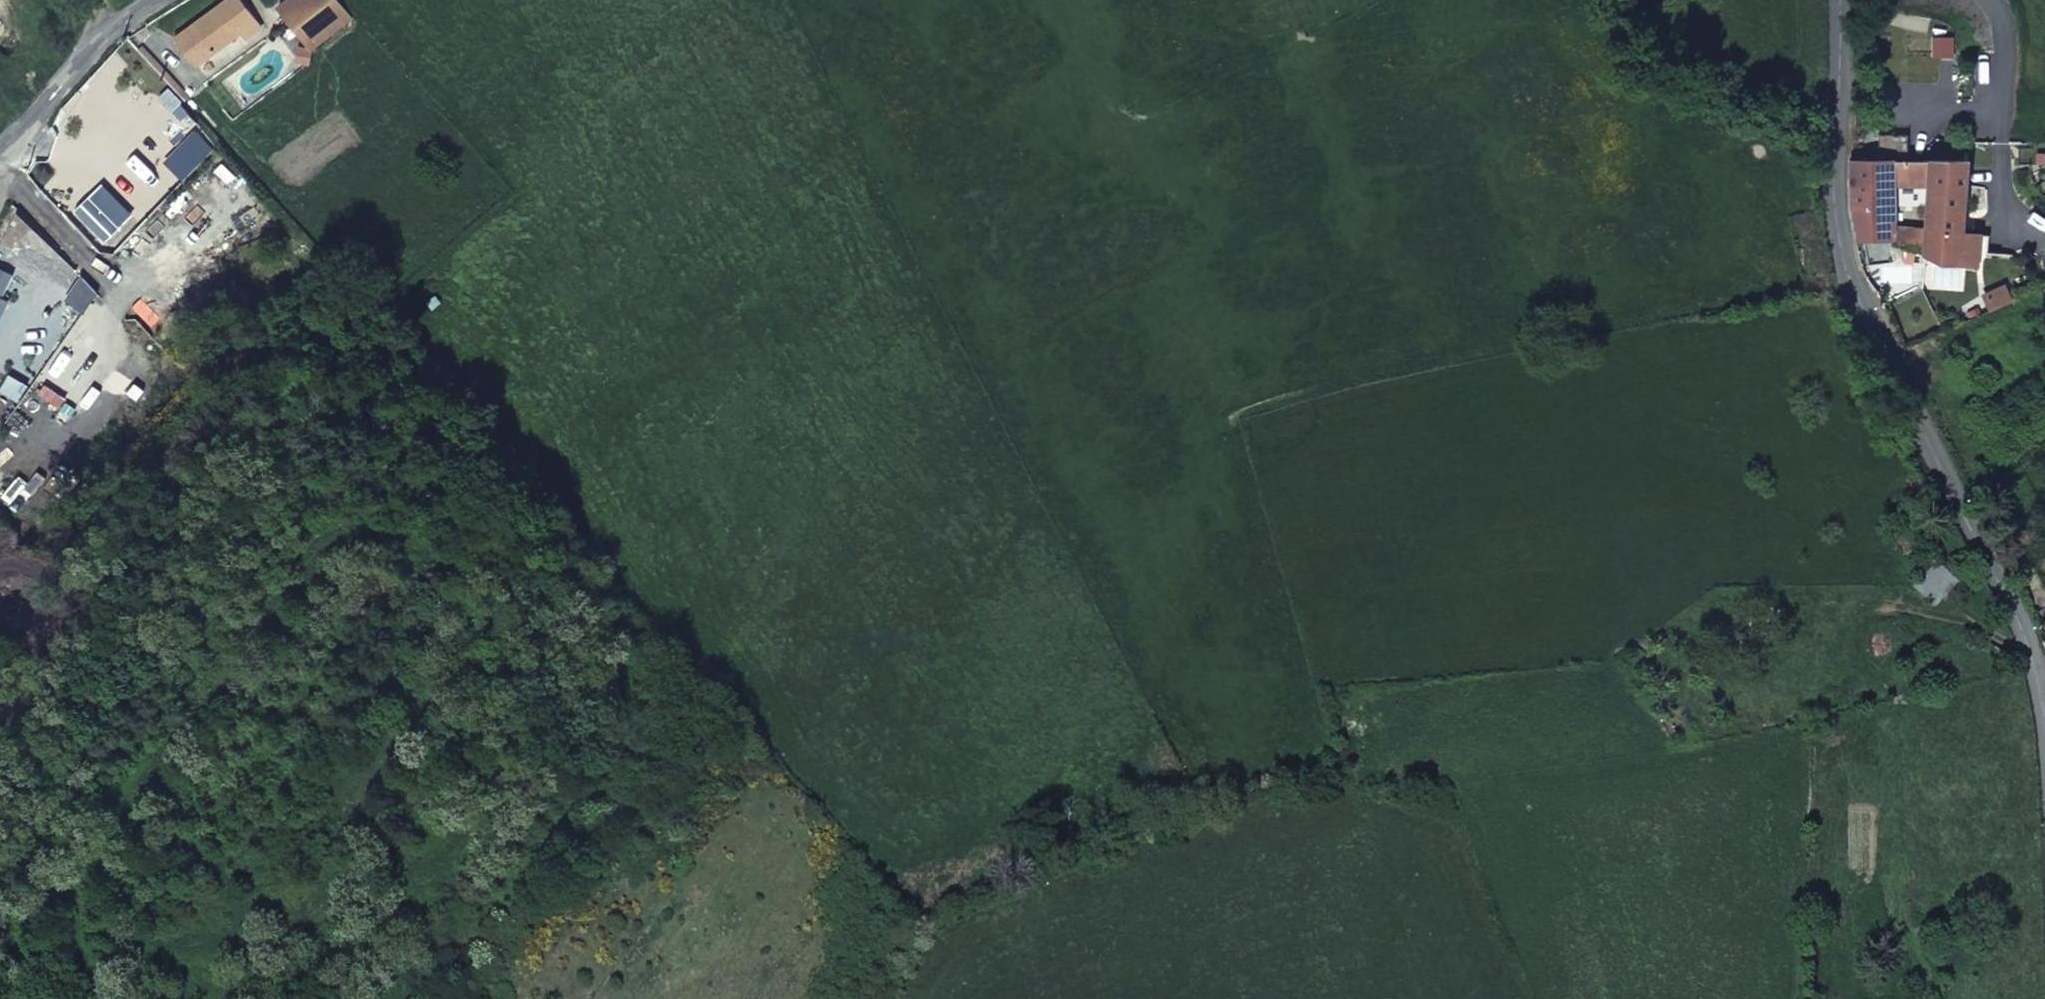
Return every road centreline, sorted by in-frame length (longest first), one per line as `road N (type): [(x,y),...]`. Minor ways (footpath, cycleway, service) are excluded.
road 1 (tertiary): [(1837,0),(1835,211),(1862,306),(2028,623),(2044,702)]
road 2 (residential): [(5,147),(117,24),(157,0)]

